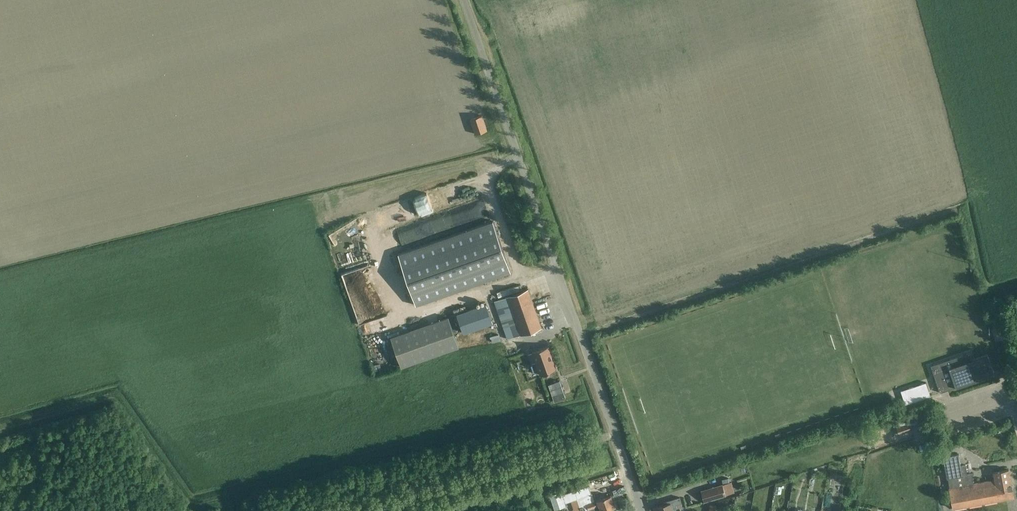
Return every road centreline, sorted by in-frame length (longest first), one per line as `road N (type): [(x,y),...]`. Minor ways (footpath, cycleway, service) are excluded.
road 1 (unclassified): [(638,498),(463,0)]
road 2 (track): [(359,510),(615,435)]

